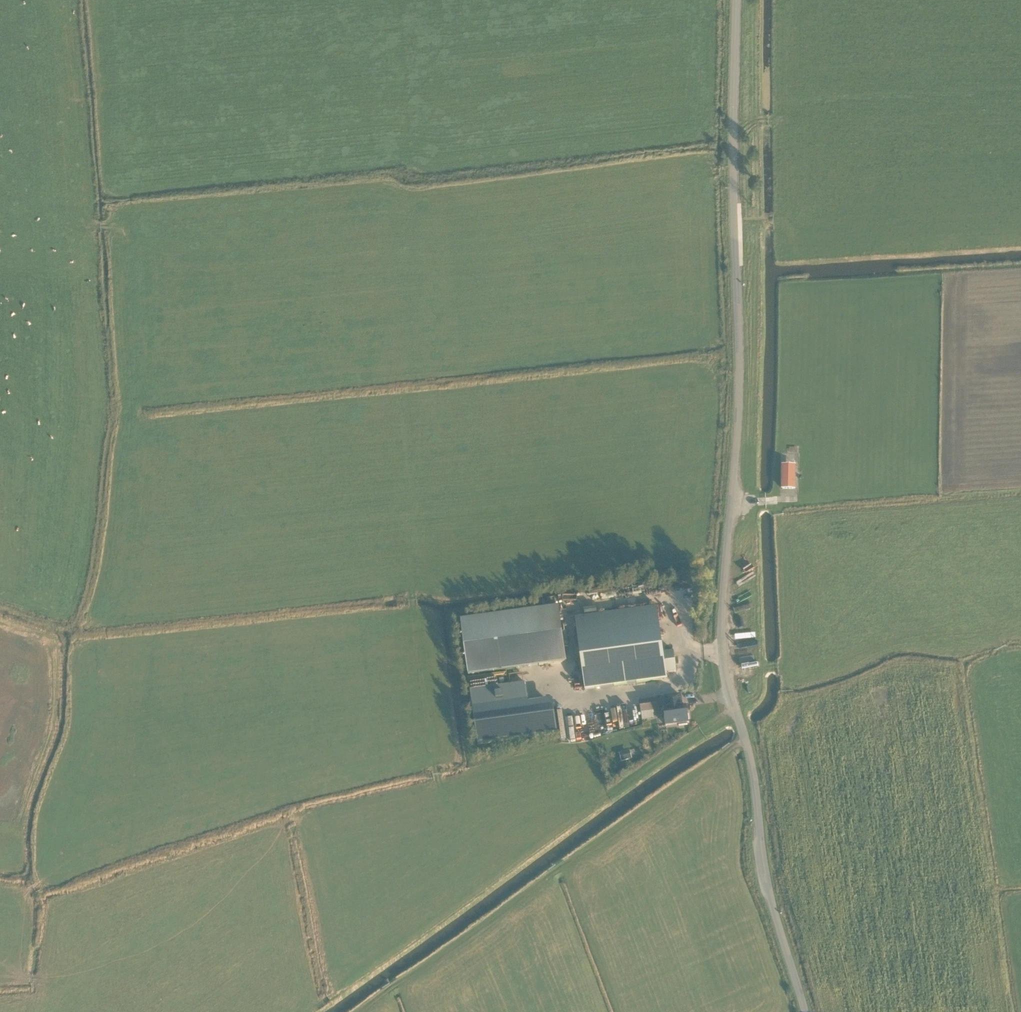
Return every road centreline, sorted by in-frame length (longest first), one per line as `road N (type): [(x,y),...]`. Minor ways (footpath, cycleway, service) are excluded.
road 1 (tertiary): [(804,1011),(763,886),(751,752),(722,648),(739,378),(738,0)]

